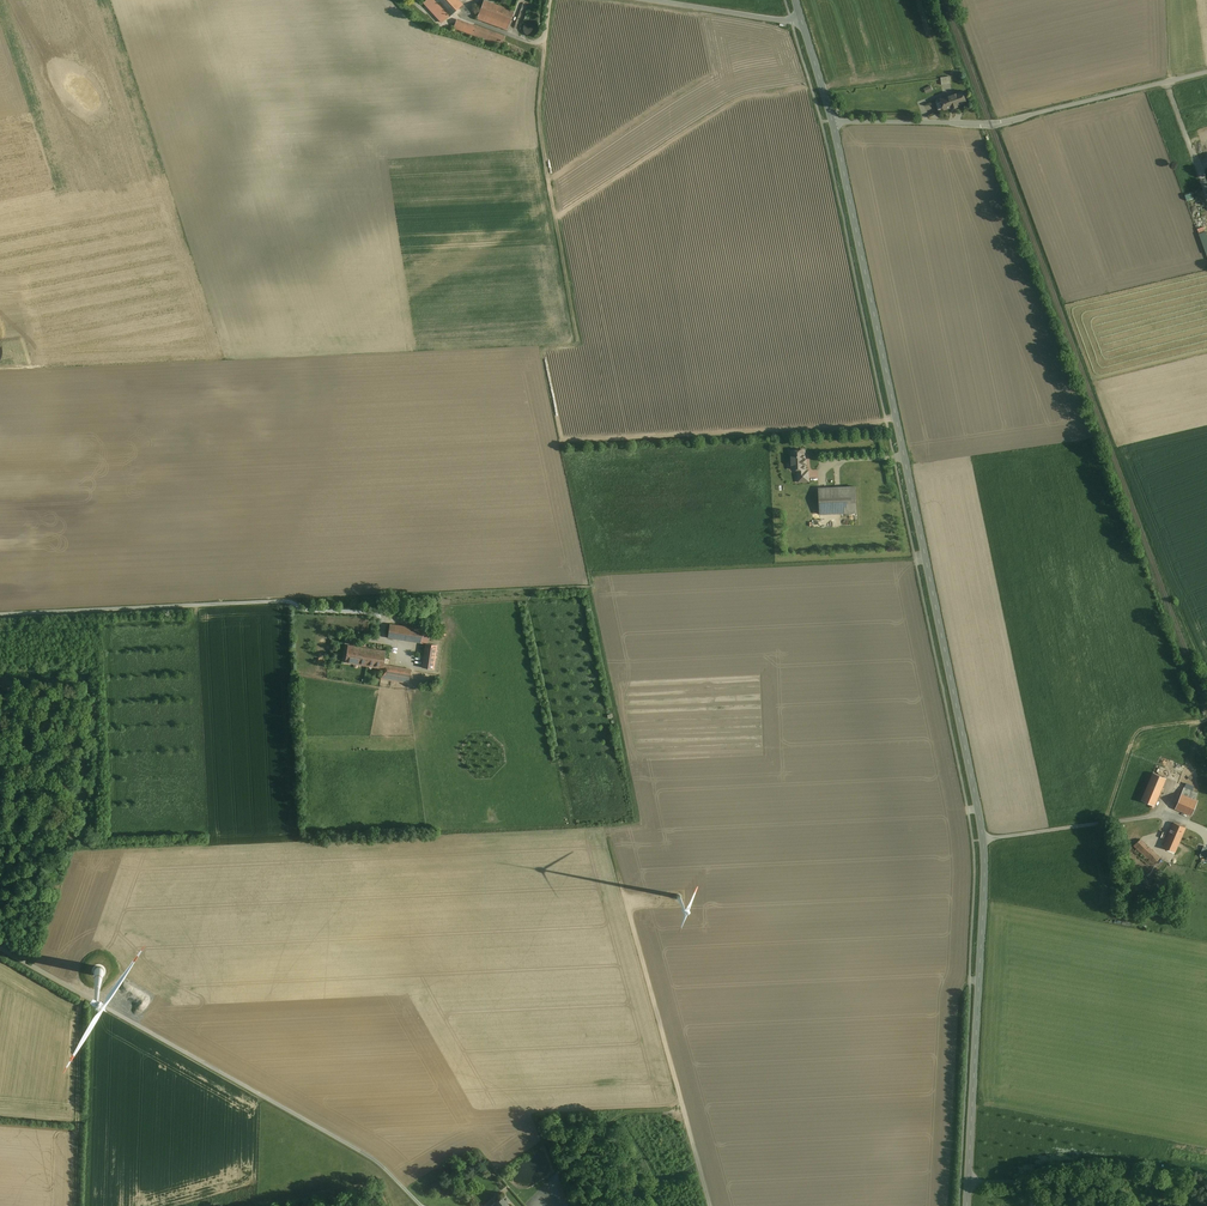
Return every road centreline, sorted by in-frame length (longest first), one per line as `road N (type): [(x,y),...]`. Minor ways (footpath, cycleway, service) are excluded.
road 1 (tertiary): [(833,122),(984,840),(968,1205)]
road 2 (track): [(288,601),(584,584),(634,823),(604,827),(710,1205)]
road 3 (unclassified): [(0,948),(375,1160),(421,1205)]
road 4 (unclassified): [(833,122),(990,125),(1206,72)]
road 5 (track): [(538,353),(577,341),(539,113),(545,38)]
road 6 (track): [(896,418),(869,426),(563,439)]
road 7 (track): [(75,1205),(81,993)]
road 8 (unclassified): [(801,19),(648,0)]

